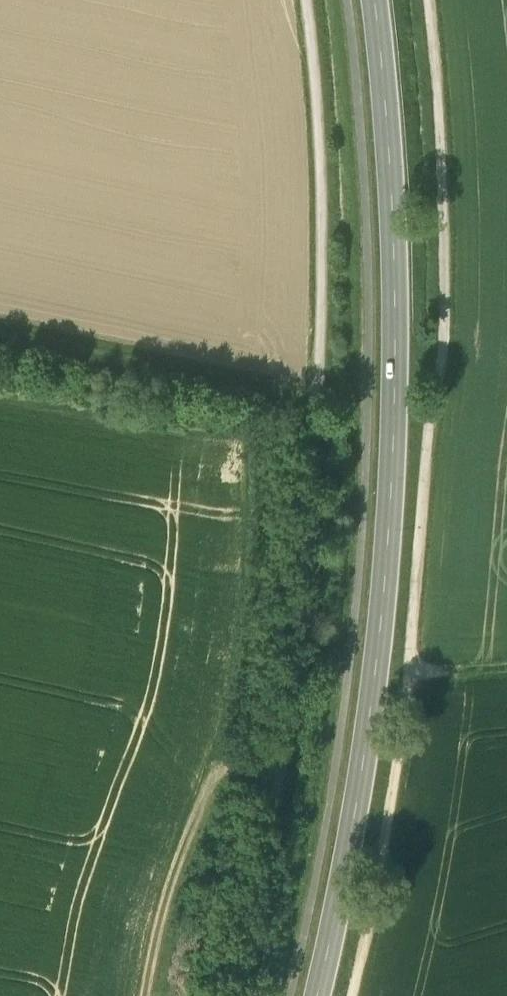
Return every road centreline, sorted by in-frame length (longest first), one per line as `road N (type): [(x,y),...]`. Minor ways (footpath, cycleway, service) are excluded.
road 1 (secondary): [(323,995),(394,556),(403,404),(404,262),(377,0)]
road 2 (track): [(306,0),(326,274),(317,489),(282,817),(242,995)]
road 3 (track): [(143,995),(171,875),(206,790),(221,777),(286,786)]

